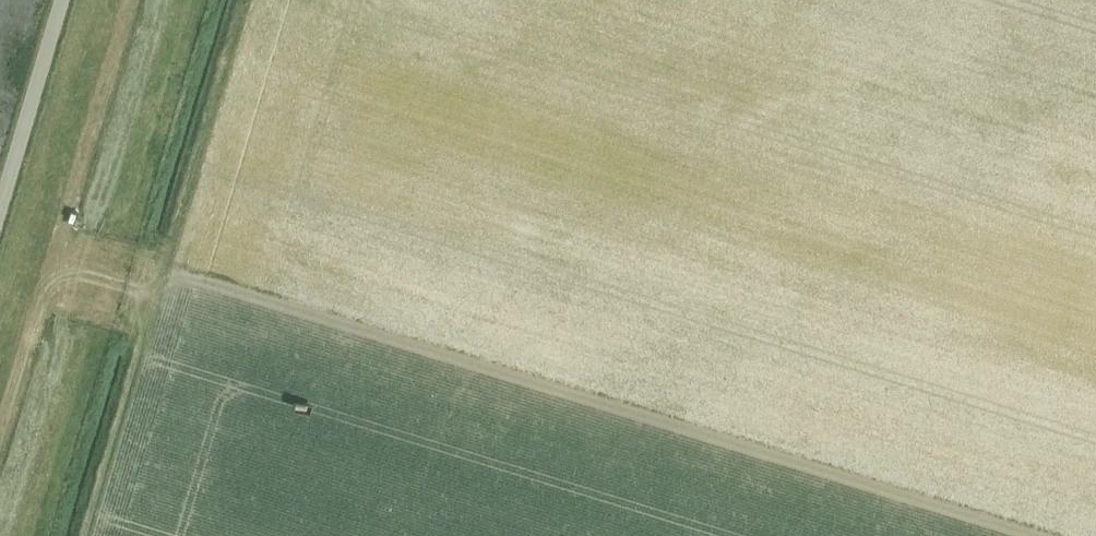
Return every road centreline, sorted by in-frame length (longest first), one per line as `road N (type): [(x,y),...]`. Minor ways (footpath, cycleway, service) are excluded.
road 1 (tertiary): [(0,211),(63,0)]

